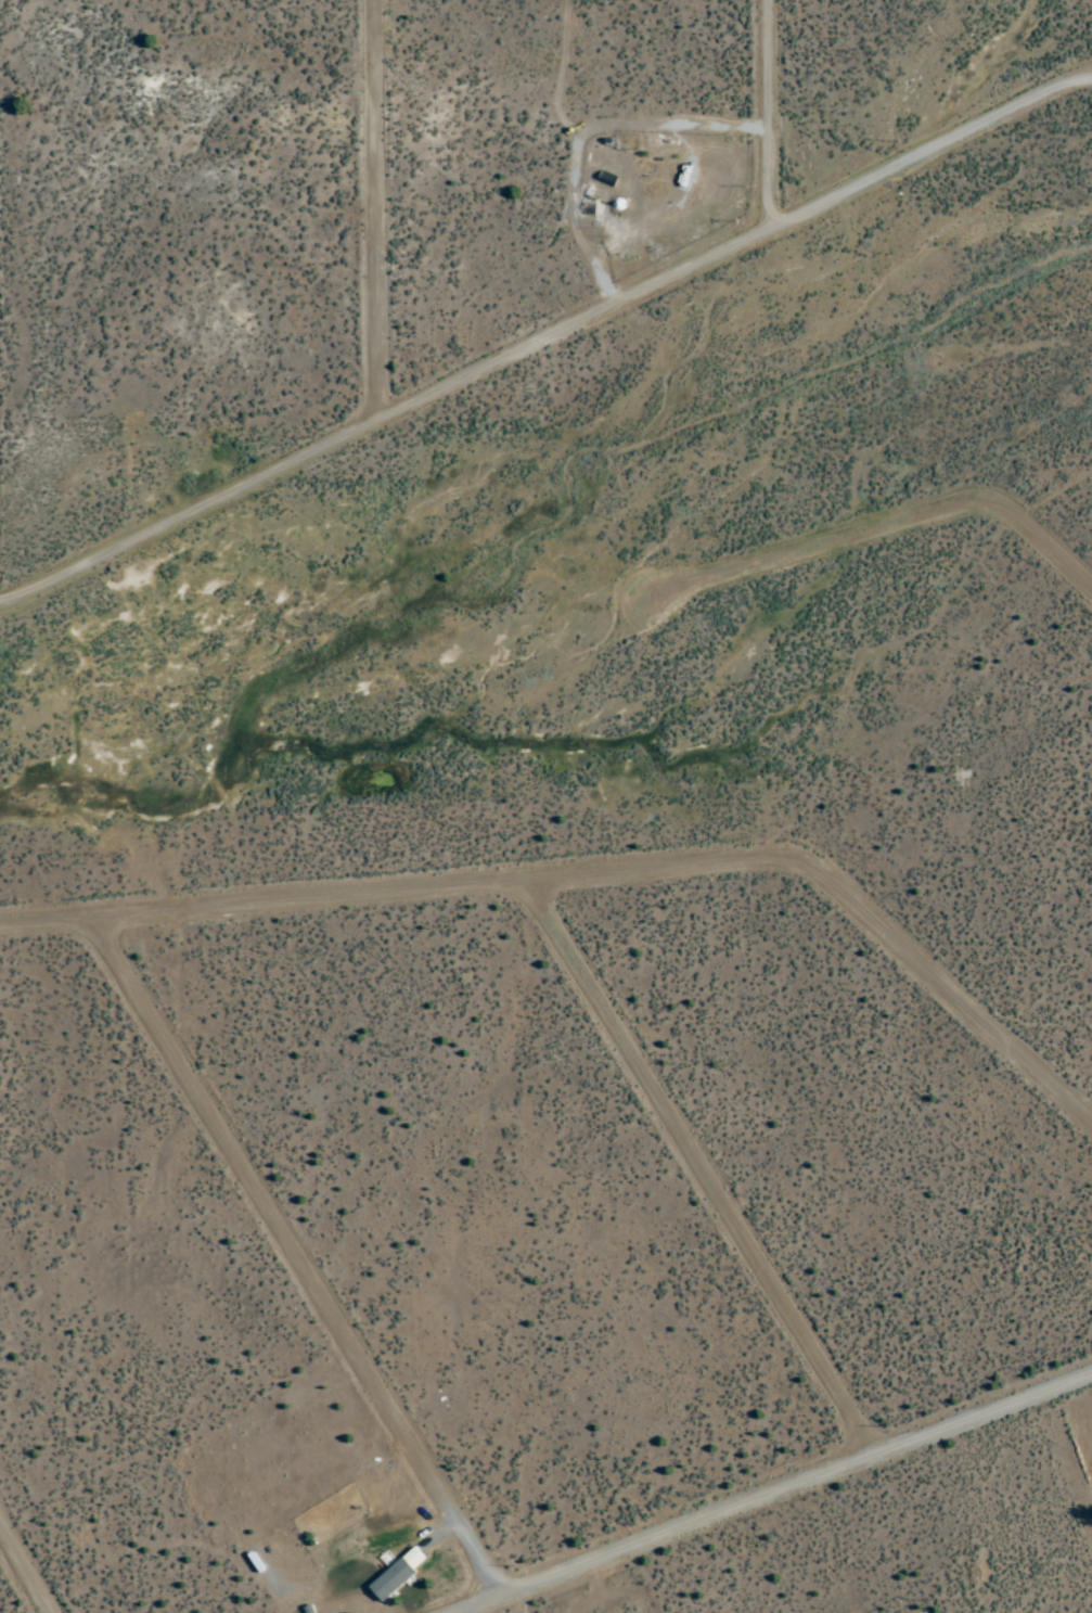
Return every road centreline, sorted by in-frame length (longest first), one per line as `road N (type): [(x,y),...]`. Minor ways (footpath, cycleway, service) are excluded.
road 1 (residential): [(0,604),(41,592),(768,229),(1091,78)]
road 2 (residential): [(1091,1123),(833,888),(789,865),(0,931)]
road 3 (residential): [(497,1595),(89,921)]
road 4 (residential): [(446,1612),(1091,1376)]
road 5 (residential): [(882,1455),(530,886)]
road 6 (residential): [(1091,589),(1002,511),(972,507),(665,598)]
road 7 (residential): [(376,427),(379,0)]
road 8 (residential): [(768,229),(766,0)]

